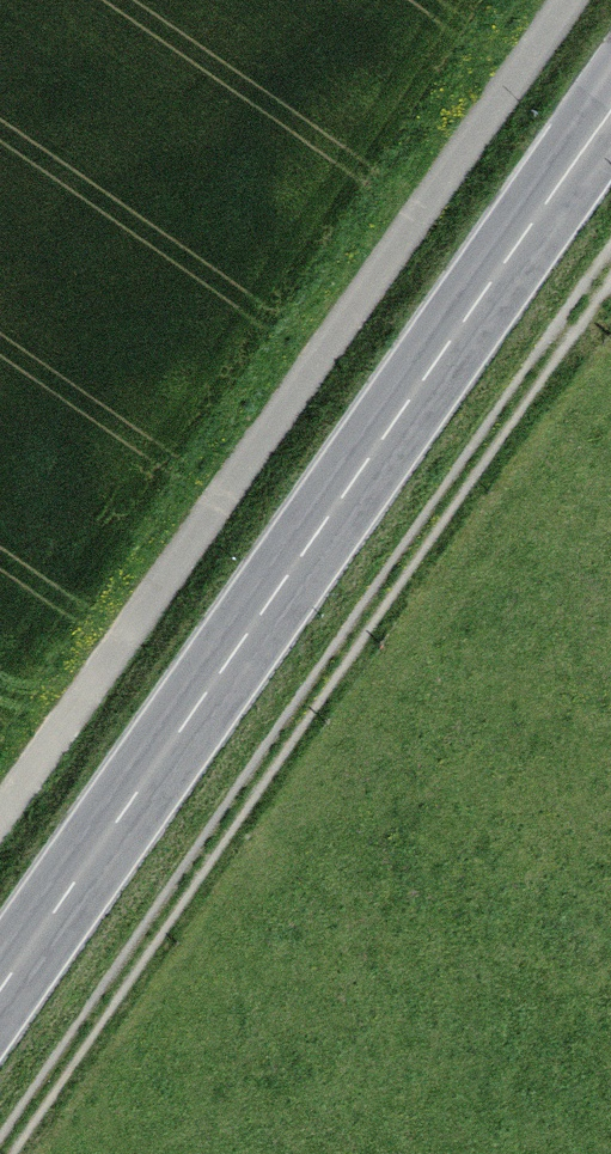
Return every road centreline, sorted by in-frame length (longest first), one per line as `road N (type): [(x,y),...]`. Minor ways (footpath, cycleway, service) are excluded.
road 1 (track): [(1,1153),(610,276)]
road 2 (primary): [(0,987),(610,114)]
road 3 (track): [(574,0),(0,814)]

